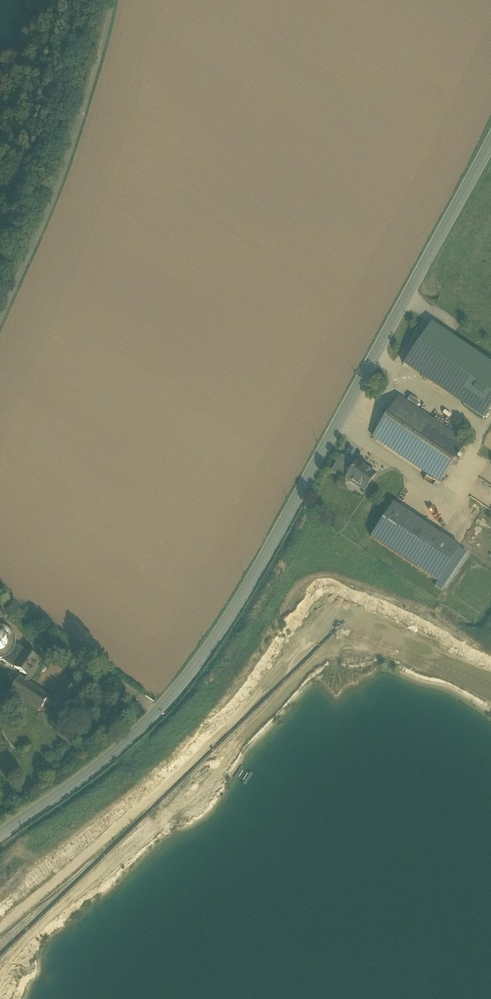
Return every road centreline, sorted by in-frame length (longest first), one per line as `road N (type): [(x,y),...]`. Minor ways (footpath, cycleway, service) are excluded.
road 1 (unclassified): [(490,147),(227,621),(156,711),(0,835)]
road 2 (unclassified): [(0,320),(69,159),(108,0)]

